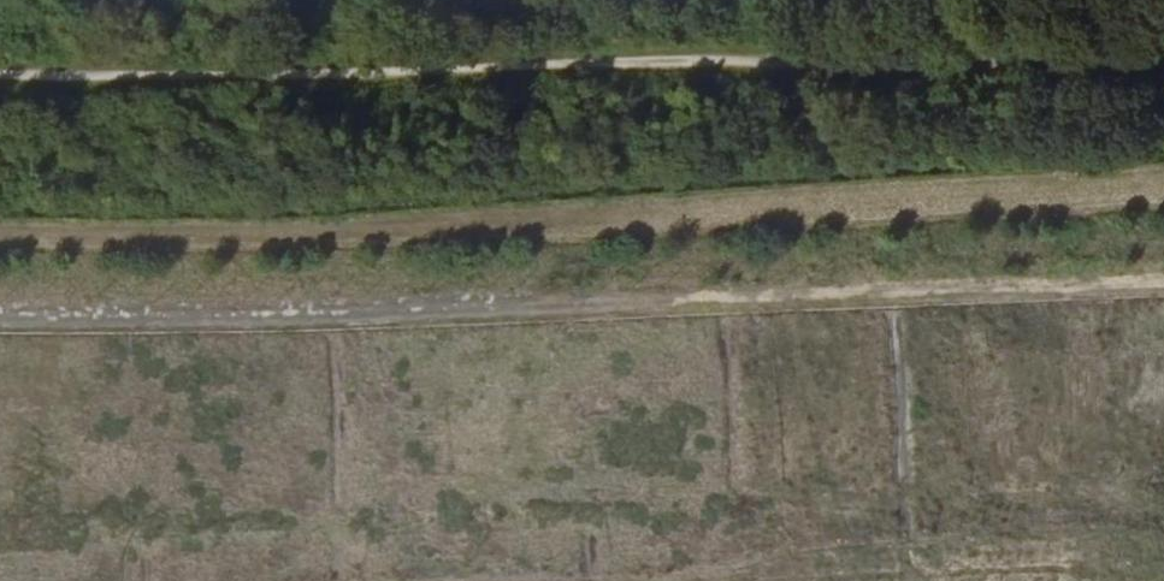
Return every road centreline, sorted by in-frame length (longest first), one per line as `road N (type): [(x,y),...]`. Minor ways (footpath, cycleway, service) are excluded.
road 1 (track): [(1163,181),(254,234),(0,231)]
road 2 (track): [(0,321),(180,323),(1163,283)]

